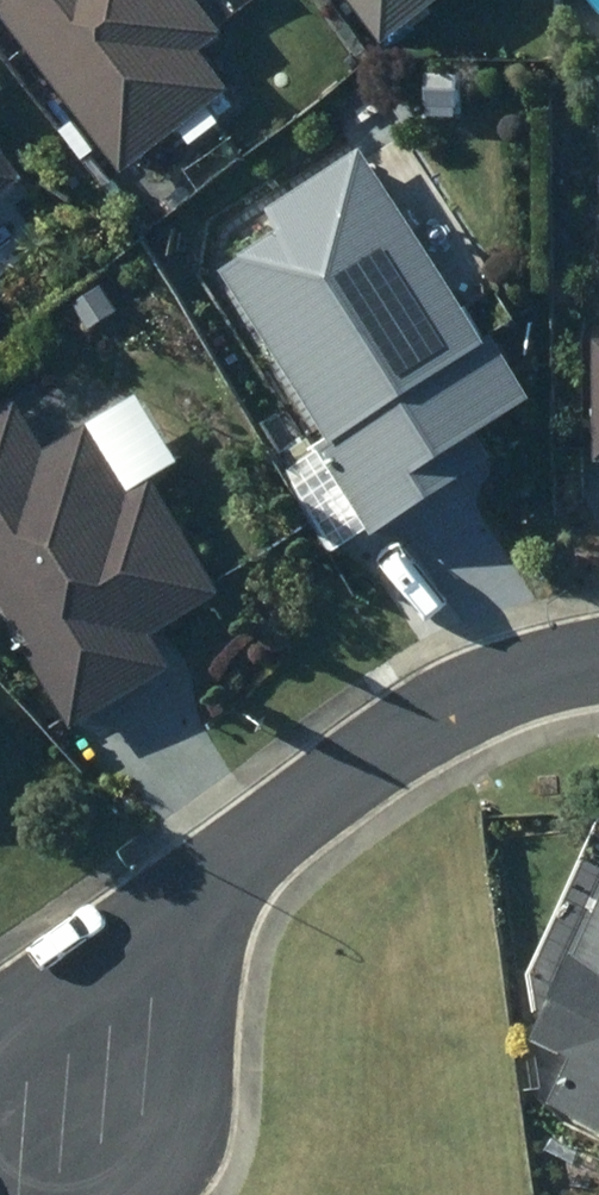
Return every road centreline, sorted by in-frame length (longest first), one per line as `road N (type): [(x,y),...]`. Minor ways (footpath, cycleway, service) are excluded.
road 1 (residential): [(598,665),(418,723),(226,867)]
road 2 (residential): [(226,867),(199,1057),(177,1134),(138,1194)]
road 3 (residential): [(0,1020),(226,867)]

